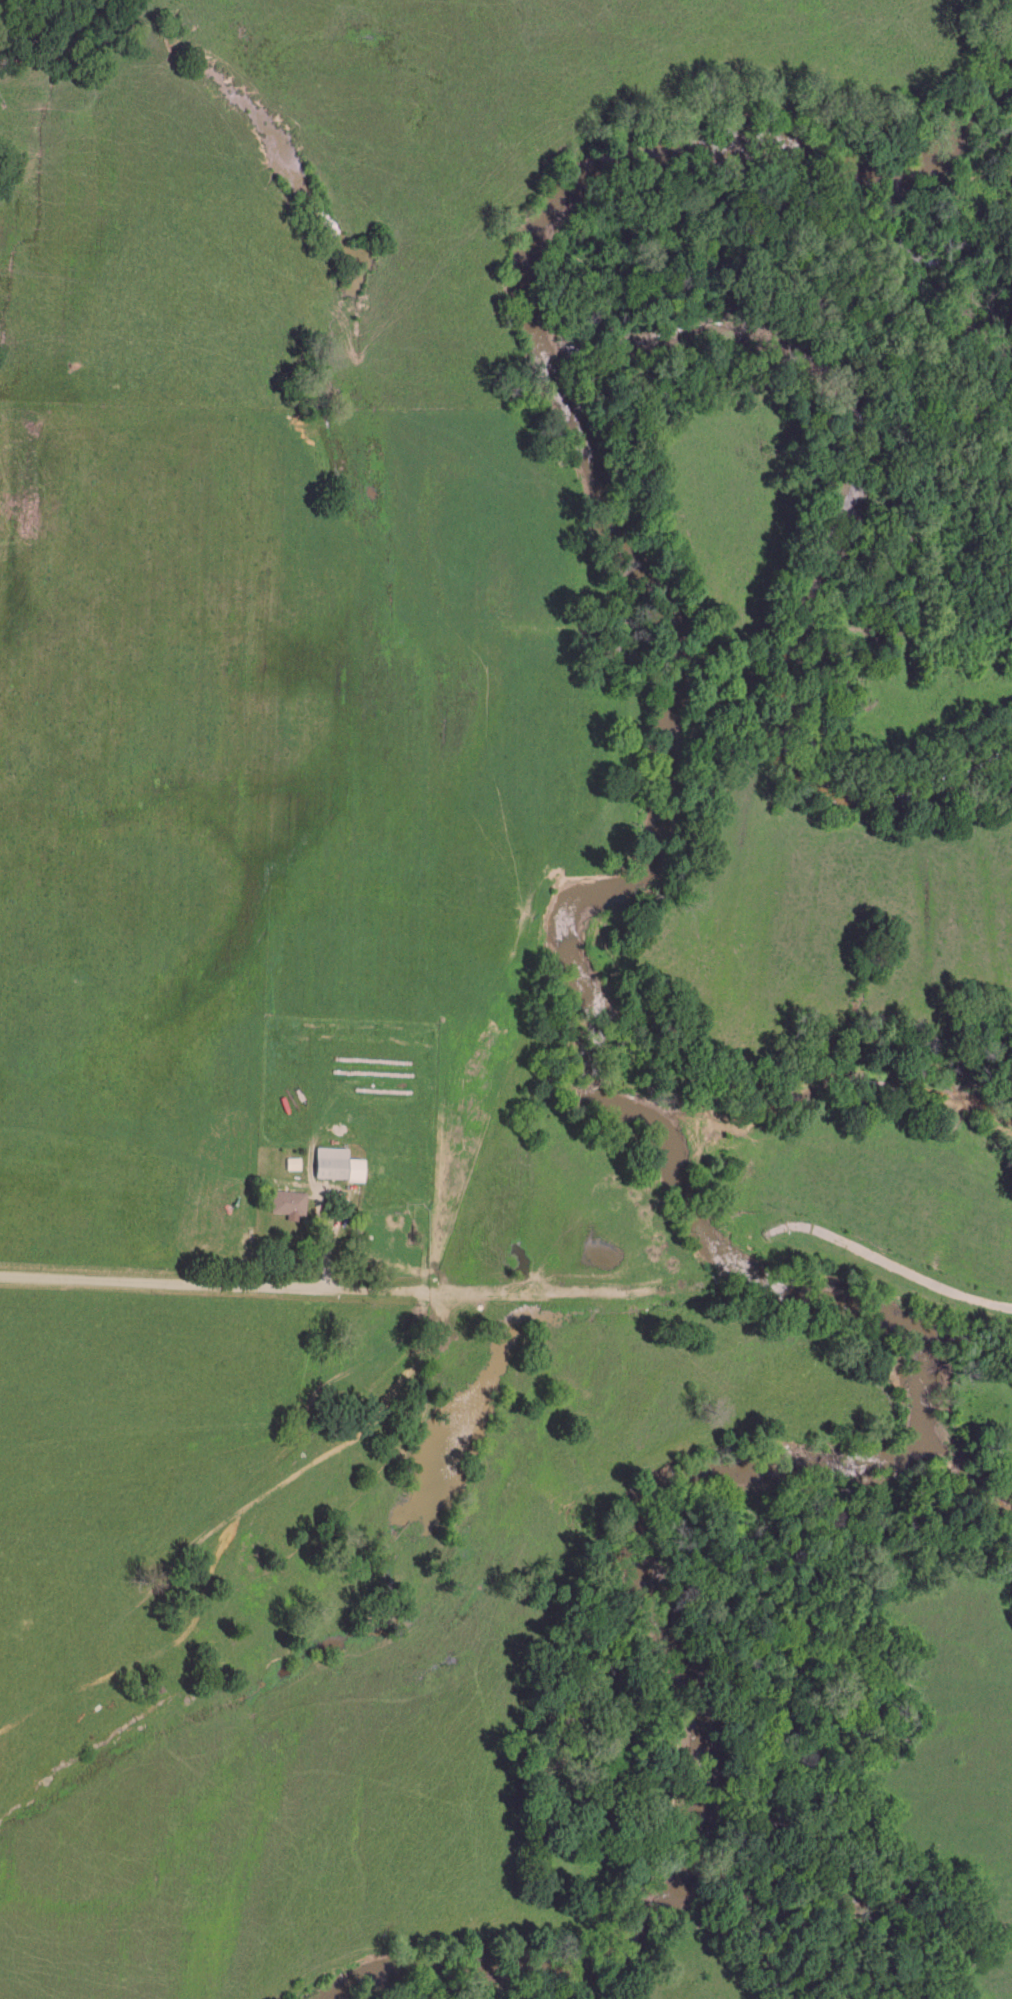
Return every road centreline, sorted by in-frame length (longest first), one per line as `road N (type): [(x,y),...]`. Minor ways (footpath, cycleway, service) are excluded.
road 1 (residential): [(0,1278),(631,1294),(683,1291),(716,1278)]
road 2 (residential): [(763,1235),(812,1229),(964,1301),(1011,1309)]

